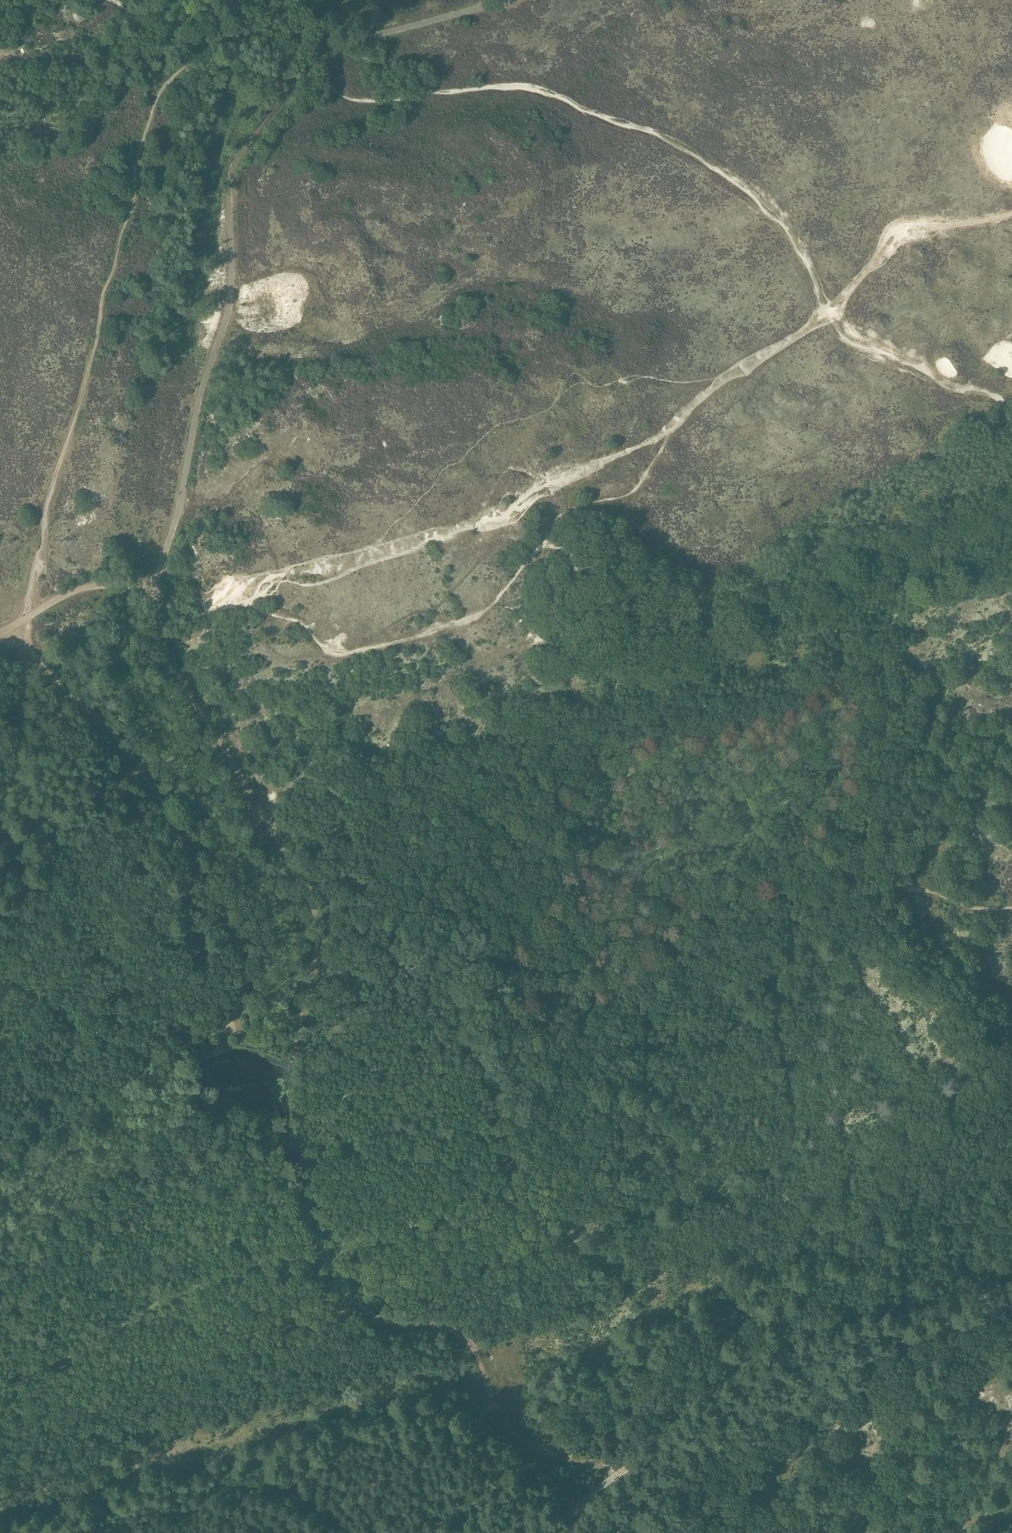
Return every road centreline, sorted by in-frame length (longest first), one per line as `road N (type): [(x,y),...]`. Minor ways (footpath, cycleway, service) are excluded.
road 1 (secondary): [(626,1532),(753,1426),(829,1377),(940,1327),(1011,1306)]

